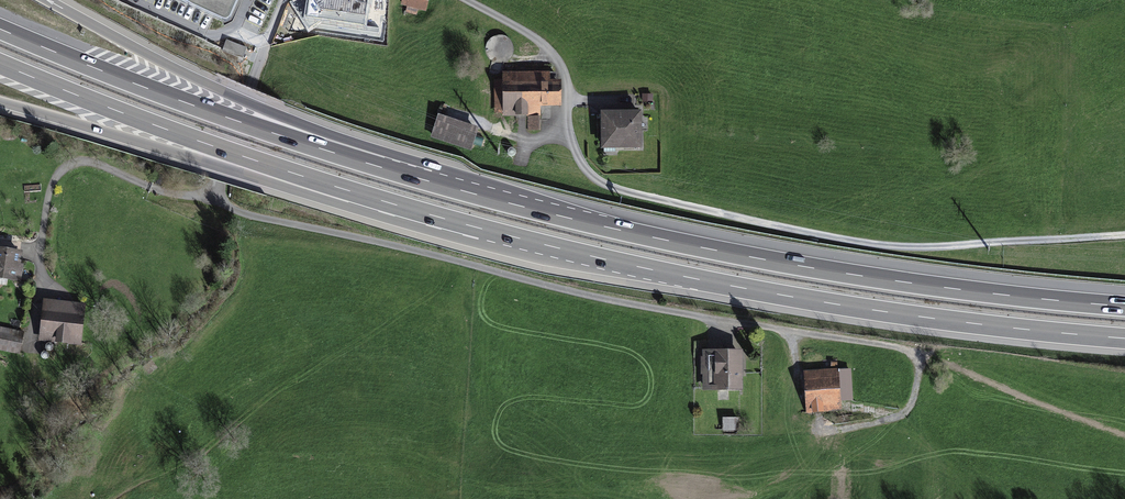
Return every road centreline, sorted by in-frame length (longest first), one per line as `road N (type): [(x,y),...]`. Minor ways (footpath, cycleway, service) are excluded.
road 1 (track): [(220,188),(228,212),(920,350),(925,365),(910,400),(844,425)]
road 2 (track): [(1124,232),(894,247),(618,188),(586,171),(571,145),(569,70),(531,34),(466,0)]
road 3 (motorway): [(0,64),(295,174),(589,256)]
road 4 (motorway): [(0,103),(504,250),(589,256)]
road 5 (motorway): [(1124,306),(823,269),(544,212)]
road 6 (motorway): [(544,212),(229,118),(0,28)]
road 7 (motorway): [(589,256),(840,305),(1124,339)]
road 8 (motorway): [(544,212),(240,99),(47,0)]
road 9 (track): [(220,188),(192,197),(98,164),(54,172),(41,237),(45,292)]
road 10 (track): [(284,0),(220,188)]

